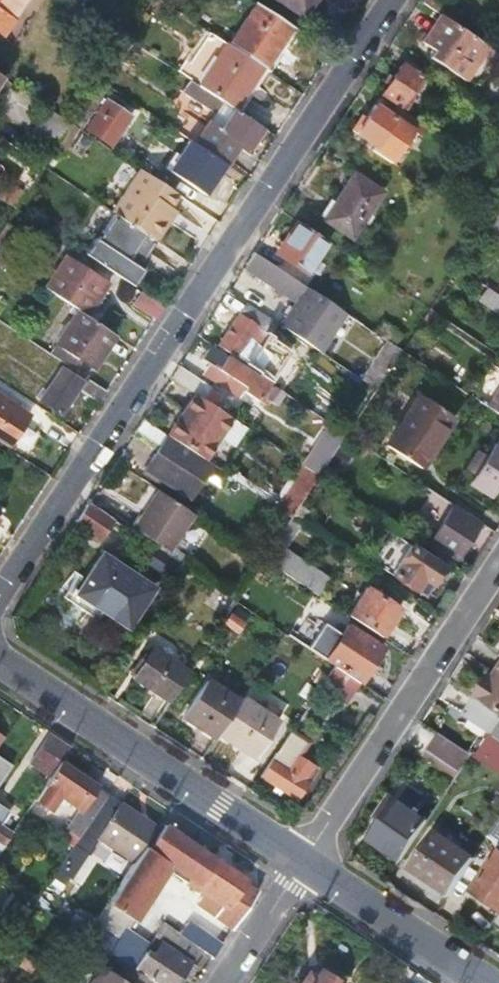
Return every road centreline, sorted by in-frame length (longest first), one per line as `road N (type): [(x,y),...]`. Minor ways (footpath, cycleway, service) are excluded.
road 1 (residential): [(0,594),(392,0)]
road 2 (residential): [(302,862),(0,664)]
road 3 (residential): [(498,565),(302,862)]
road 4 (residential): [(485,982),(302,862)]
road 5 (residential): [(302,862),(222,982)]

